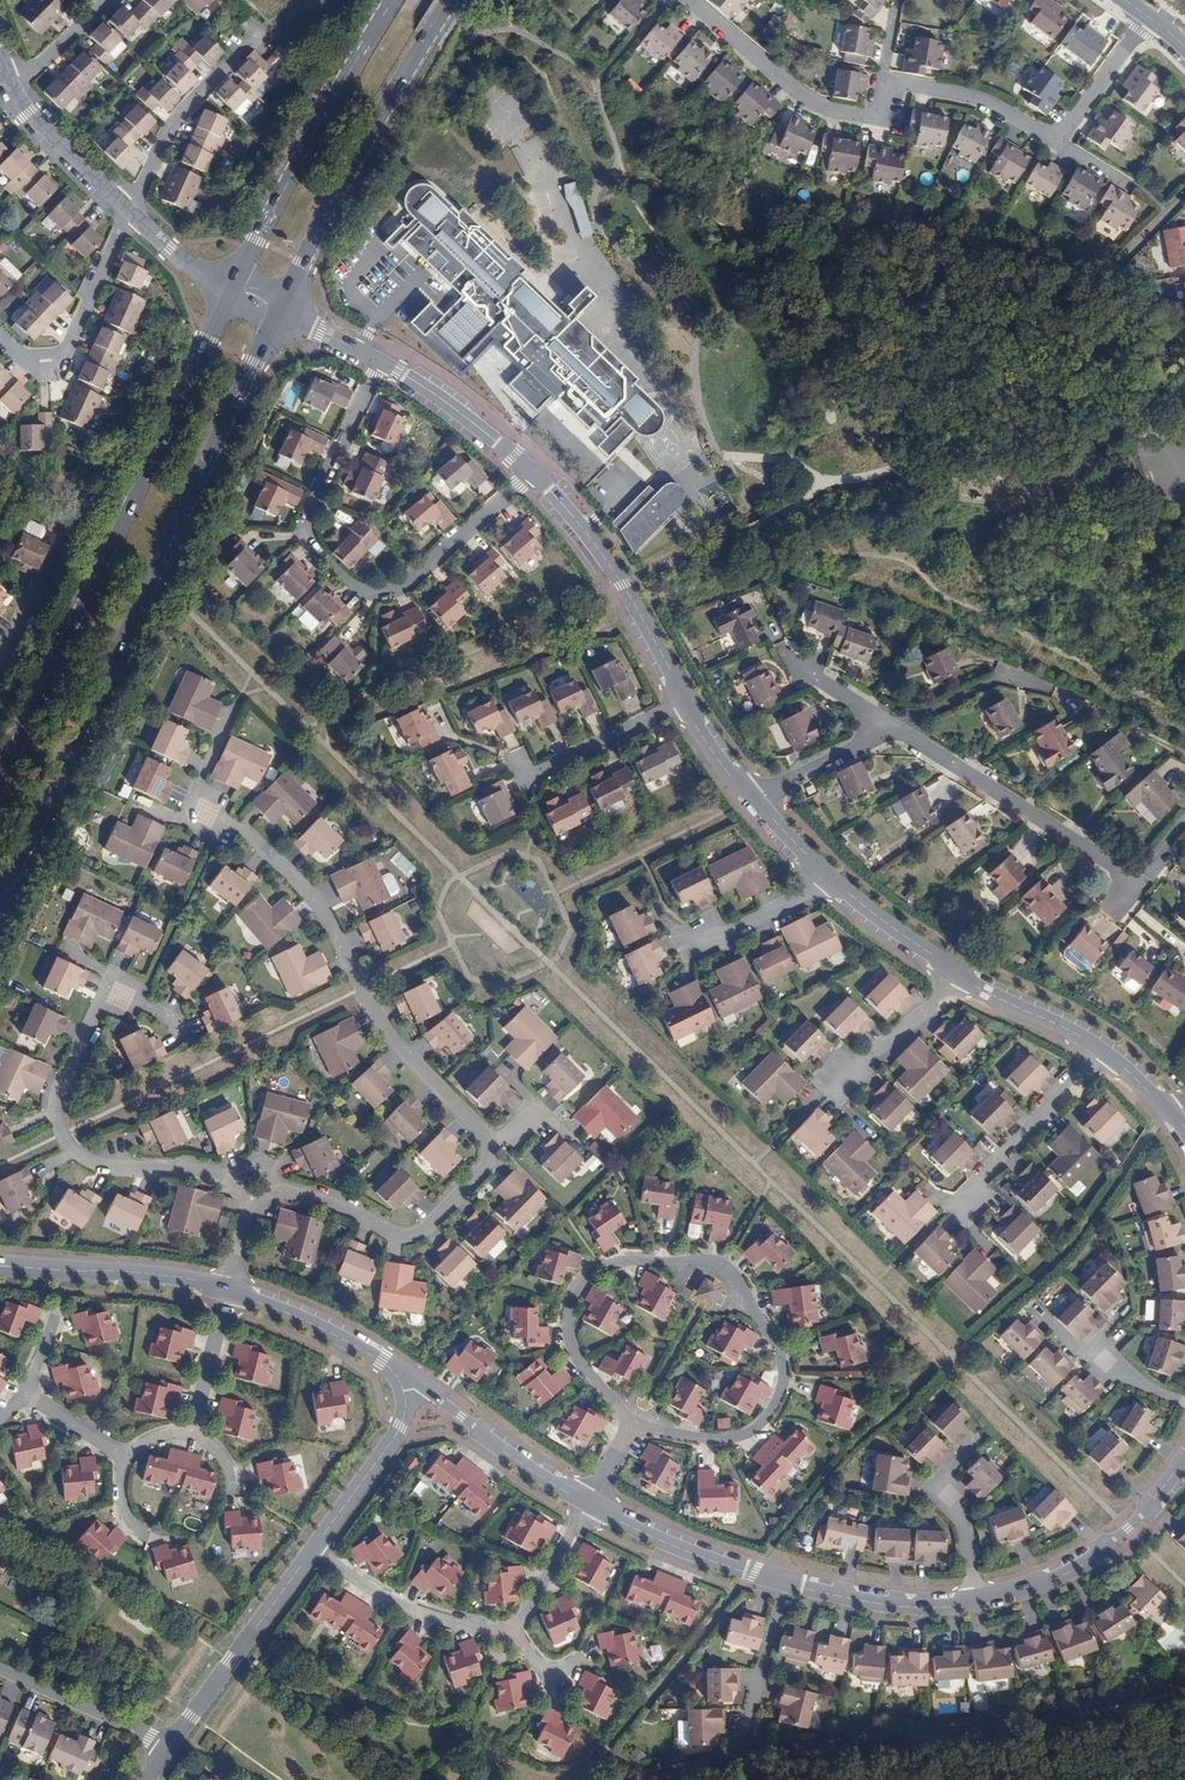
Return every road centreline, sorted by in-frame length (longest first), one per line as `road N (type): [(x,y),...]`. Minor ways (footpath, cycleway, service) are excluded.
road 1 (residential): [(270,1183),(404,1238),(419,1233),(486,1169),(490,1154),(487,1138),(391,1039),(323,912),(260,848),(206,815)]
road 2 (residential): [(587,1503),(749,1574),(846,1598),(947,1607),(1012,1594),(1080,1566),(1152,1507),(1184,1465)]
road 3 (secondary): [(0,901),(279,309)]
road 4 (residential): [(1184,1130),(1168,1106),(1082,1038),(985,991),(872,914),(754,797)]
road 5 (secondary): [(234,289),(0,780)]
road 6 (residential): [(381,362),(315,495),(306,530),(315,553),(351,585),(393,591),(533,473)]
road 7 (residential): [(690,0),(800,94),(831,108),(873,114),(892,80),(974,95),(1057,135)]
road 8 (secondary): [(279,309),(449,0)]
road 9 (residential): [(121,998),(97,1010),(59,1095),(72,1151),(111,1170),(201,1170),(239,1179)]
road 10 (secondary): [(392,0),(234,289)]
road 11 (residential): [(727,1268),(630,1261),(600,1267),(582,1288),(571,1312),(571,1340),(638,1425)]
road 12 (residential): [(638,1425),(705,1442),(743,1438),(771,1418),(786,1375),(778,1343),(727,1268)]
road 13 (residential): [(892,728),(1140,881)]
road 14 (residential): [(686,701),(623,586),(533,473)]
road 15 (residential): [(171,1744),(313,1548)]
road 16 (residential): [(0,335),(35,360),(64,354),(131,213)]
road 17 (residential): [(0,1266),(130,1272),(227,1289)]
road 18 (residential): [(401,1384),(420,1384),(503,1451),(587,1503)]
road 19 (residential): [(313,1548),(412,1610),(515,1632)]
road 20 (residential): [(131,213),(22,109),(0,60)]
road 21 (residential): [(227,1289),(349,1342),(401,1384)]
road 22 (residential): [(313,1548),(400,1426),(401,1384)]
road 23 (residential): [(533,473),(381,362)]
road 24 (residential): [(171,1744),(0,1669)]
road 25 (residential): [(686,701),(523,780)]
road 26 (residential): [(892,728),(994,682),(1041,687)]
road 27 (residential): [(754,797),(892,728)]
road 28 (residential): [(192,1436),(227,1289)]
road 29 (residential): [(1057,135),(1149,16)]
road 30 (residential): [(515,1632),(587,1503)]
road 31 (residential): [(234,289),(191,267),(131,213)]

